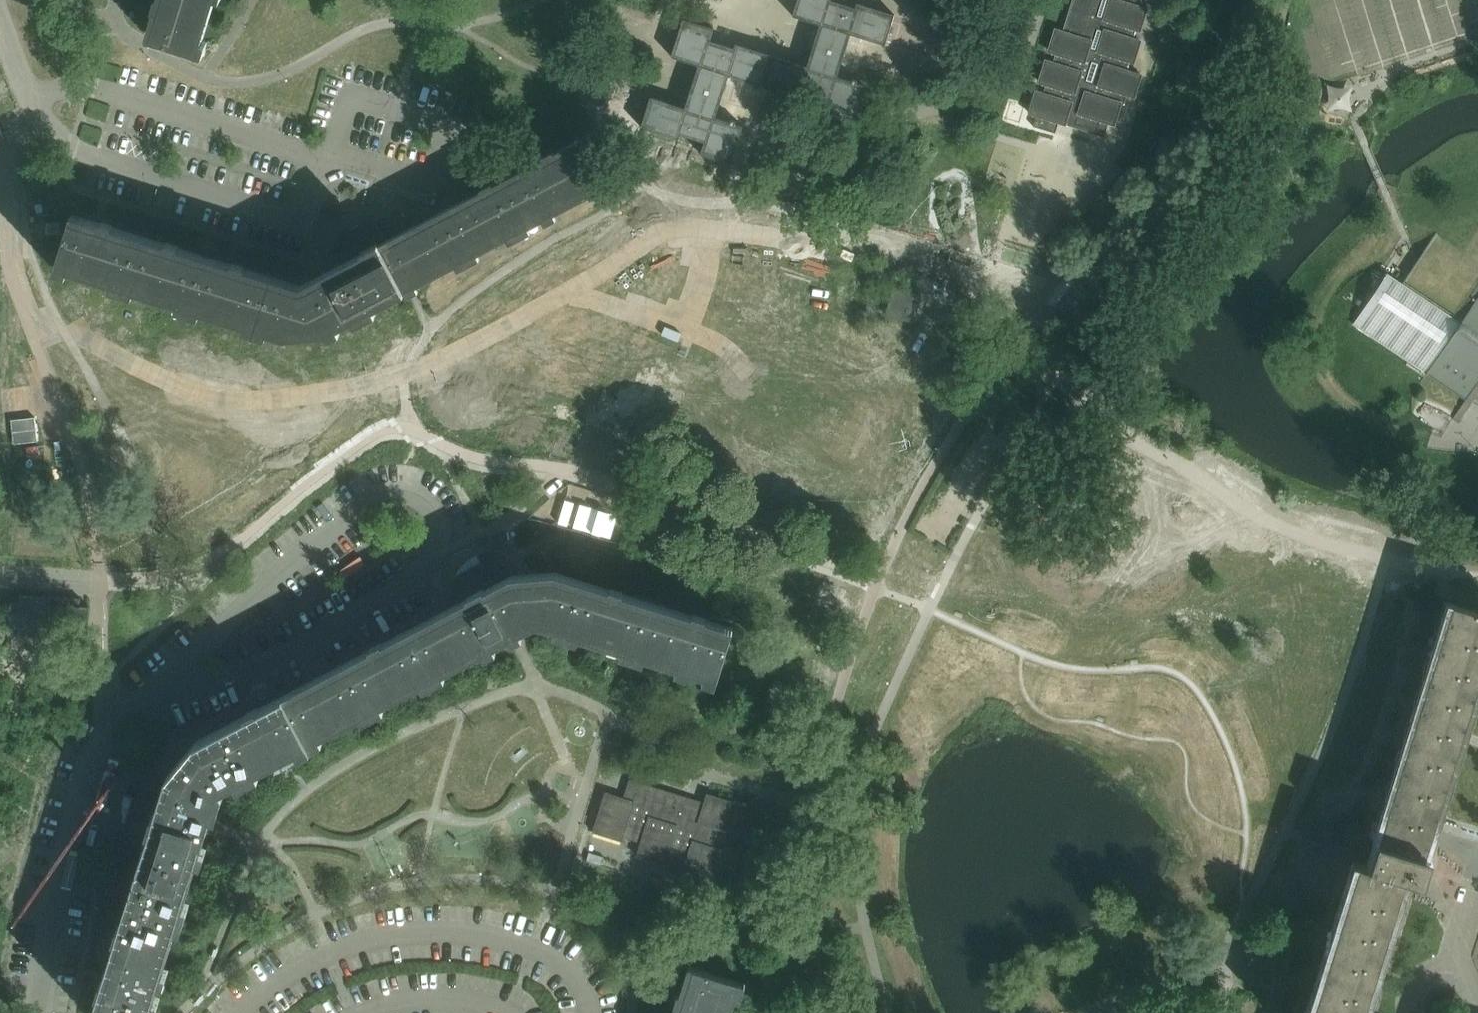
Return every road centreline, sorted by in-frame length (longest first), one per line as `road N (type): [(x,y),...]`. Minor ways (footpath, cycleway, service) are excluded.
road 1 (residential): [(35,97),(71,147),(327,232),(435,185)]
road 2 (residential): [(39,1012),(88,780),(112,722)]

